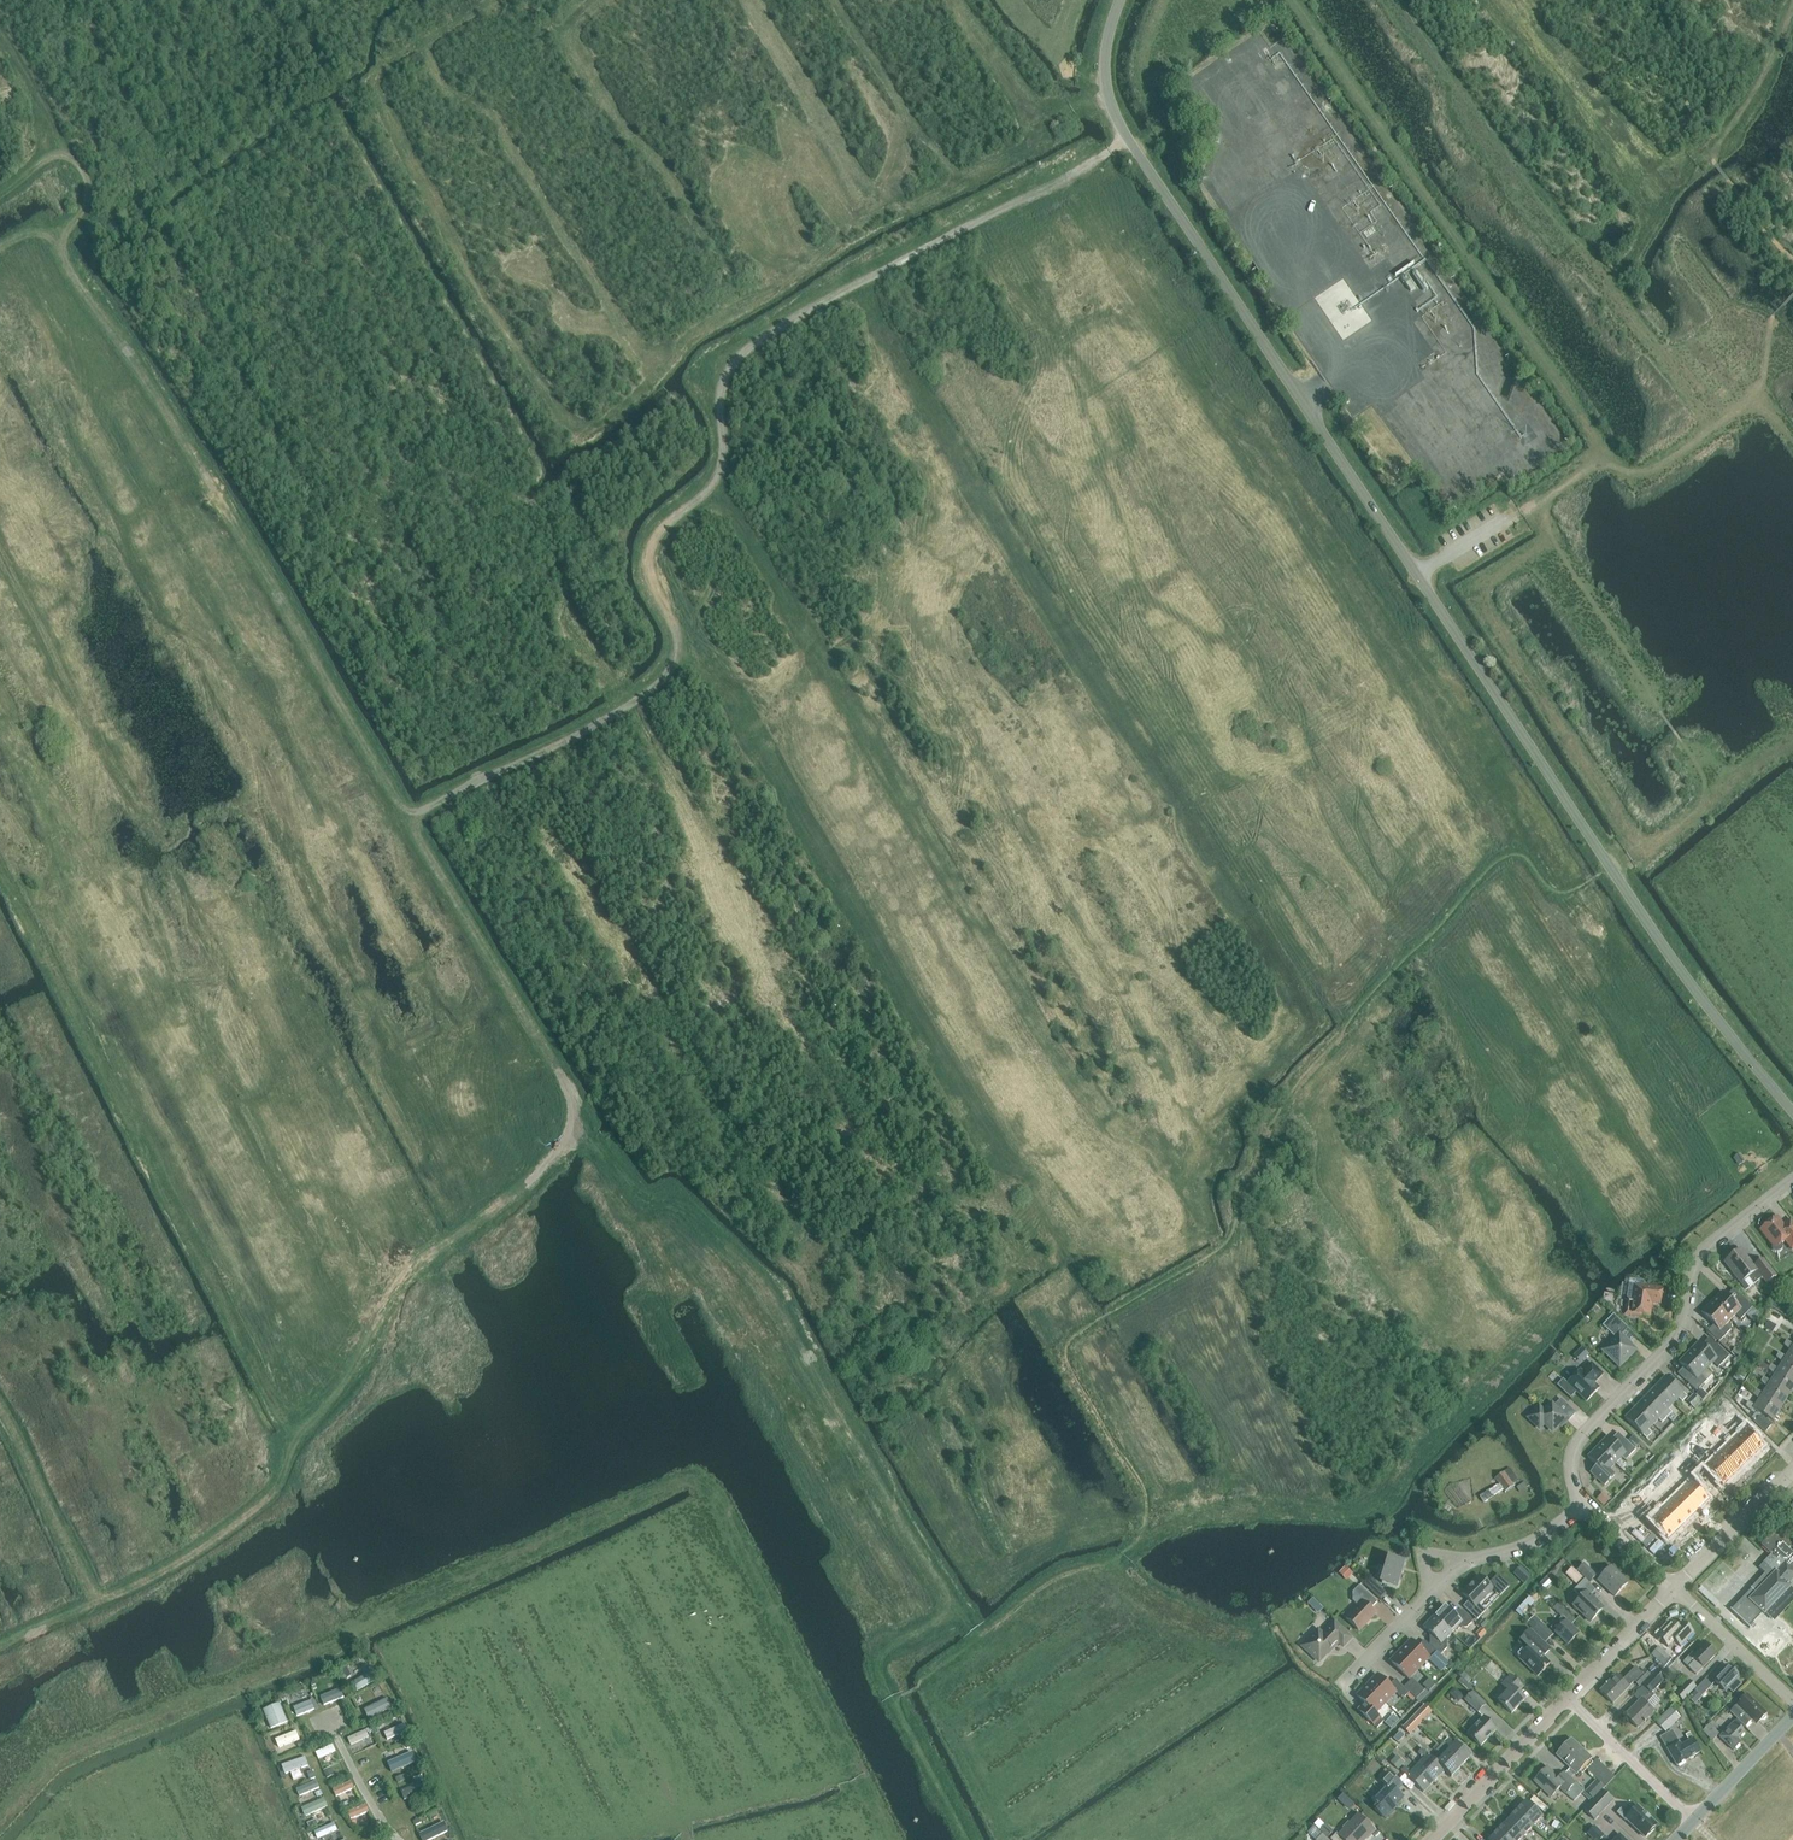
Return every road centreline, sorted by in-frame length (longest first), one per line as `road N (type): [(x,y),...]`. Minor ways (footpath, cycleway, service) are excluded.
road 1 (track): [(59,240),(72,279),(133,356),(256,554),(579,1121),(530,1179),(402,1280),(281,1482),(257,1508),(149,1581),(0,1645)]
road 2 (unclassified): [(1792,1110),(1637,909),(1126,136),(1107,91),(1105,63),(1119,0)]
road 3 (track): [(1126,136),(1068,179),(751,345),(721,391),(721,471),(650,555),(671,663),(603,719),(408,816)]
road 4 (track): [(891,1697),(881,1678),(884,1652),(939,1621),(943,1592),(767,1290),(684,1207),(636,1191),(579,1121)]
road 5 (track): [(1713,426),(1395,0)]
road 6 (track): [(1607,863),(1701,803),(1700,772),(1530,505)]
road 7 (residential): [(1581,1506),(1568,1462),(1580,1436),(1675,1339),(1706,1247),(1792,1179)]
road 8 (track): [(1507,518),(1591,465),(1648,469),(1761,399),(1773,317)]
road 9 (residential): [(1342,1689),(1450,1571),(1533,1540),(1581,1506)]
road 10 (track): [(1792,12),(1747,114),(1707,149),(1792,262)]
road 11 (track): [(98,1601),(0,1395)]
road 12 (residential): [(1568,1700),(1432,1839)]
road 13 (residential): [(1694,1823),(1568,1700)]
road 14 (track): [(59,240),(87,193),(70,159),(47,160),(0,194)]
road 15 (track): [(1707,149),(1691,161),(1640,252),(1608,285)]
road 16 (residential): [(1792,1472),(1673,1589)]
road 17 (track): [(891,1697),(968,1839)]
road 18 (residential): [(1792,1698),(1673,1589)]
road 19 (residential): [(1673,1589),(1568,1700)]
road 20 (residential): [(1694,1823),(1792,1717)]
road 21 (track): [(0,30),(60,155)]
road 22 (residential): [(1673,1589),(1581,1506)]

